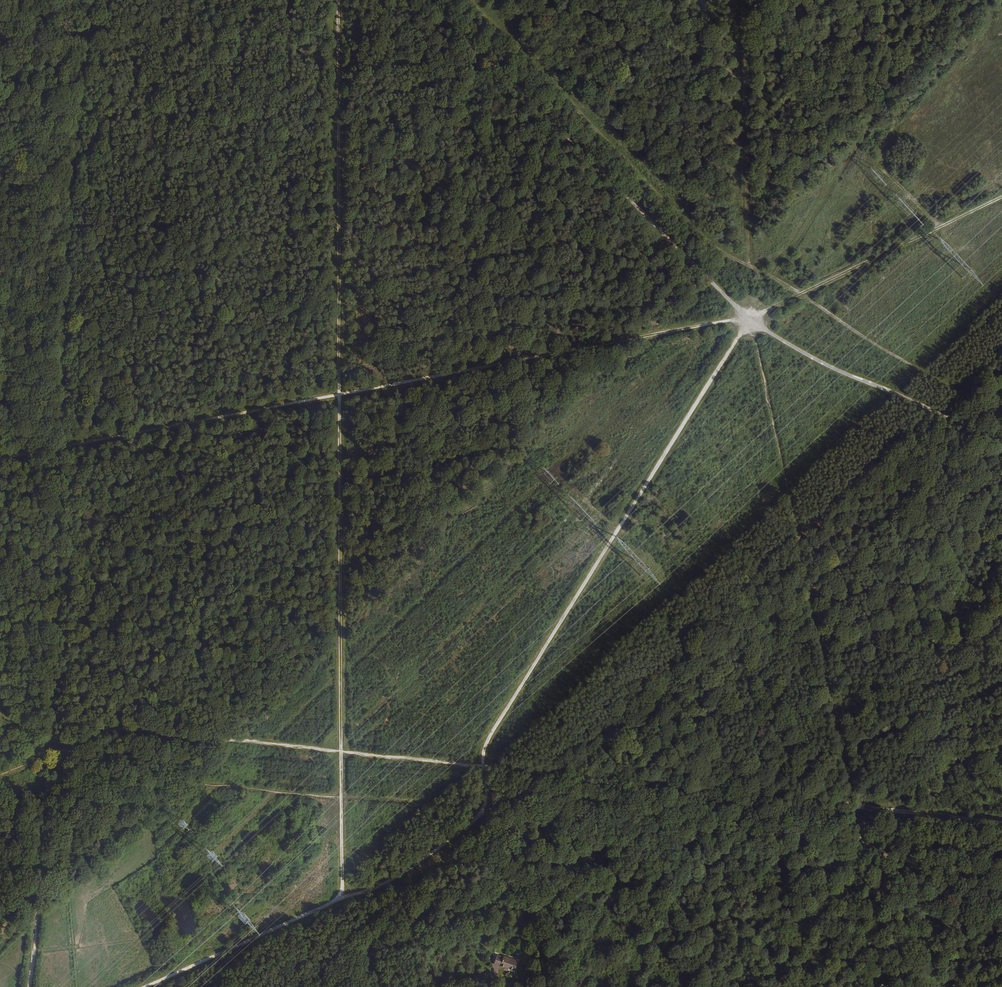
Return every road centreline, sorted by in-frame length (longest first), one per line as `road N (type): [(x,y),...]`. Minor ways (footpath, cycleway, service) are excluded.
road 1 (track): [(29,986),(58,785),(53,748),(70,752),(119,731),(483,763),(1001,826)]
road 2 (track): [(474,0),(734,260),(1001,411)]
road 3 (track): [(750,320),(491,735),(481,815)]
road 4 (track): [(340,394),(342,881),(336,901)]
road 5 (track): [(750,320),(852,808)]
road 6 (track): [(92,0),(61,452)]
road 7 (track): [(750,320),(430,0)]
road 8 (track): [(340,394),(750,320)]
road 9 (track): [(340,0),(340,394)]
road 10 (track): [(481,815),(457,843),(394,879),(144,986)]
road 11 (track): [(340,394),(0,463)]
road 12 (track): [(341,796),(75,771),(53,748)]
road 13 (track): [(53,748),(61,452)]
road 14 (track): [(1001,444),(817,361),(750,320)]
road 15 (track): [(1001,204),(750,320)]
road 16 (track): [(858,839),(639,826)]
road 17 (track): [(481,815),(639,826)]

